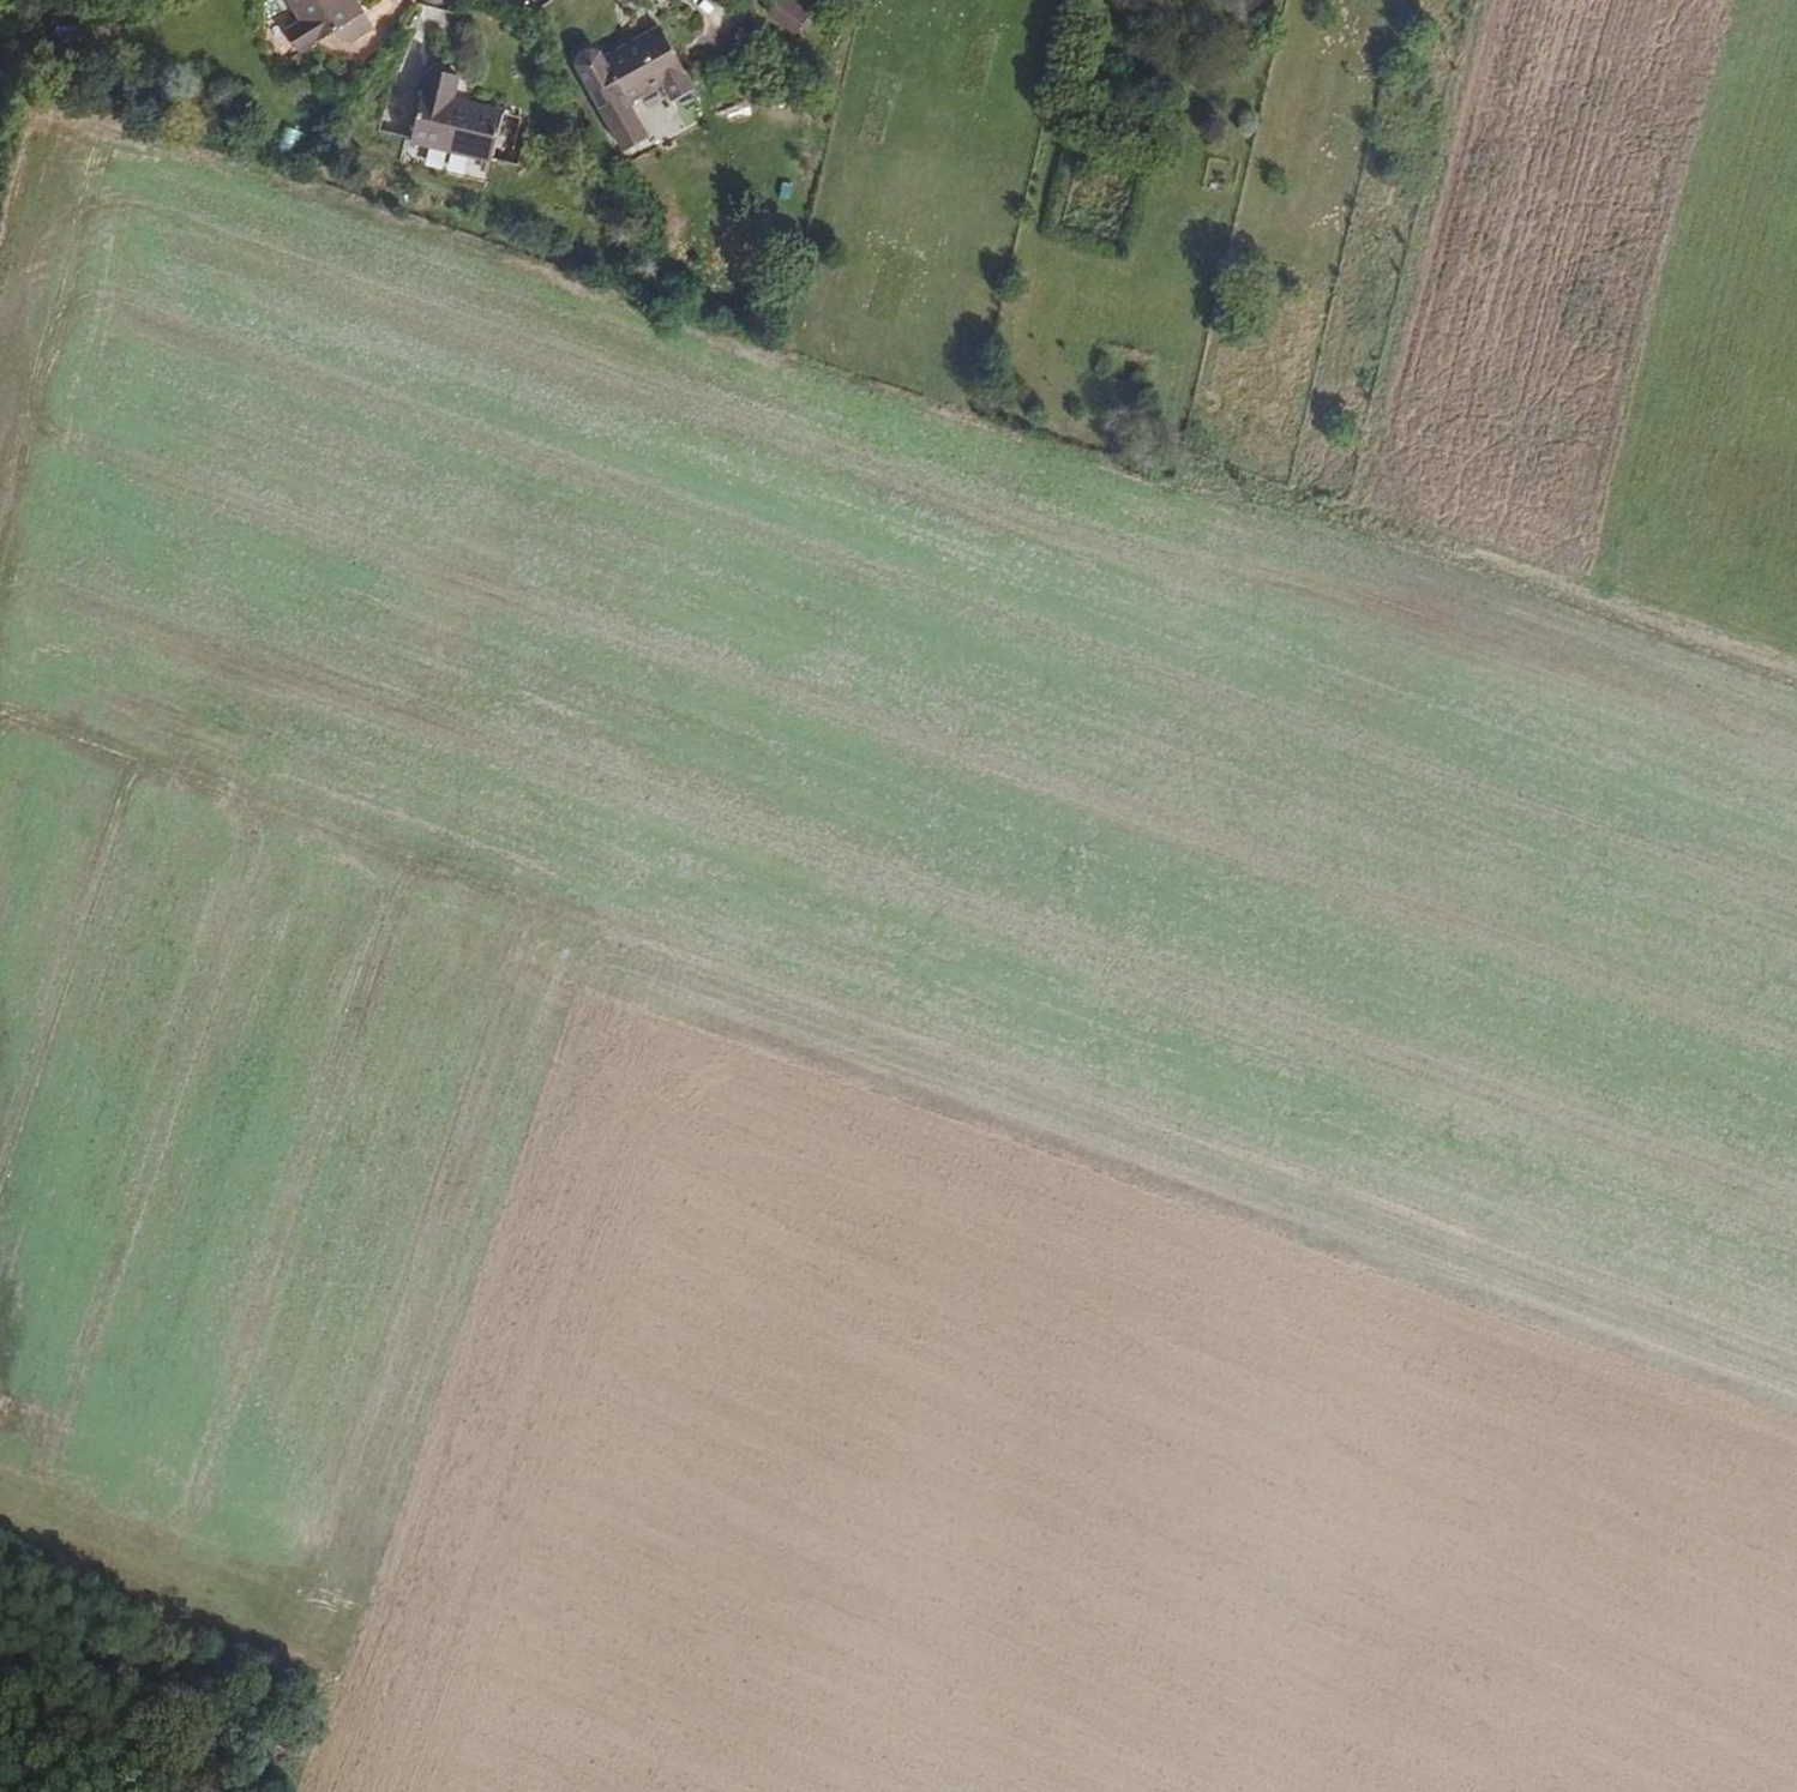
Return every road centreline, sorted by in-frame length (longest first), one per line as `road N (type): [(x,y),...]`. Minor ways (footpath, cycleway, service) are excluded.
road 1 (track): [(1796,701),(974,414)]

